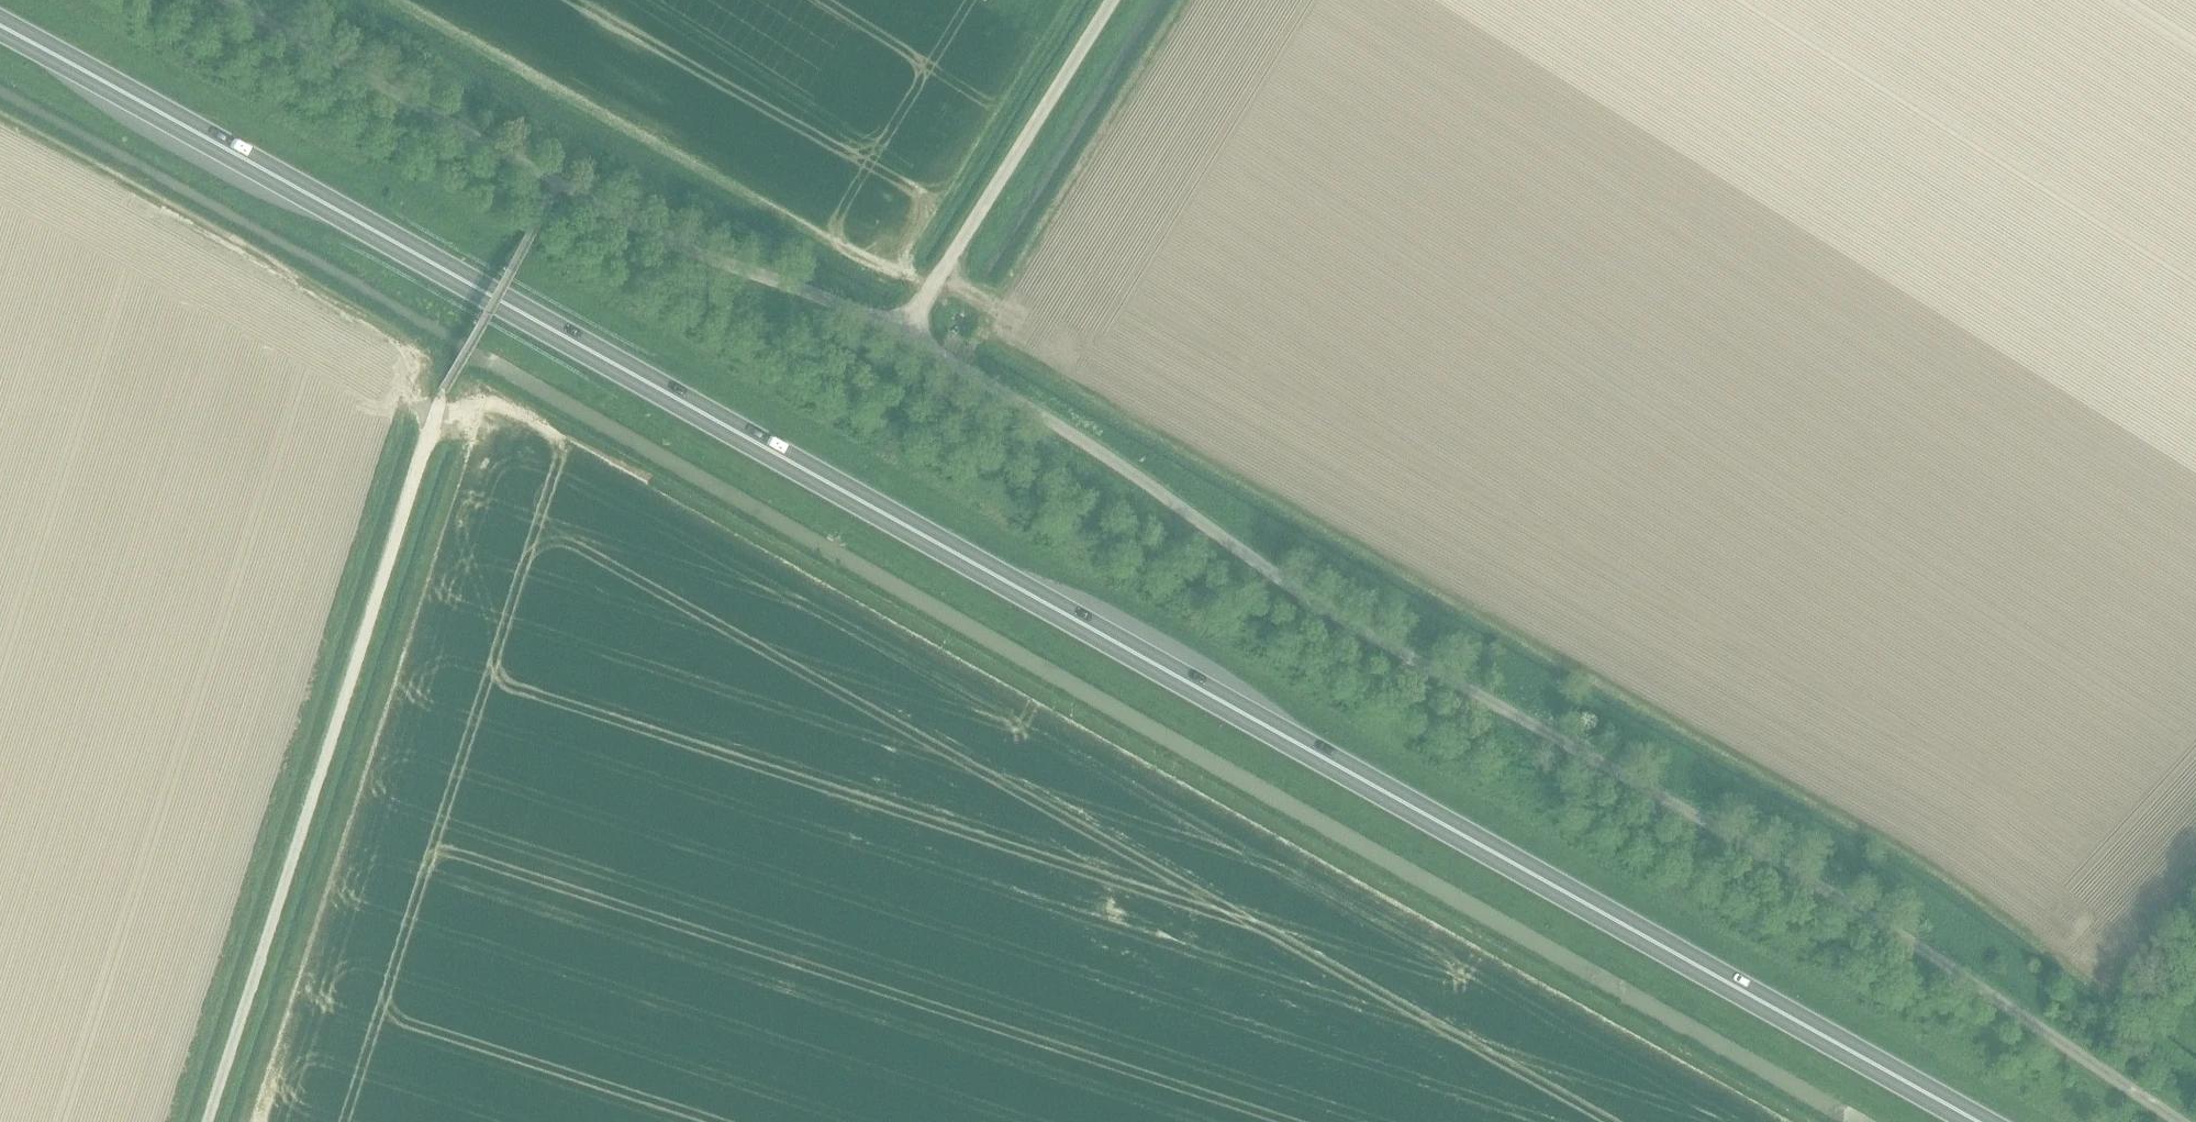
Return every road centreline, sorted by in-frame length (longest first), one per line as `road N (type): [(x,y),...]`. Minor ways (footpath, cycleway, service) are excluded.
road 1 (trunk): [(1979,1121),(0,28)]
road 2 (unclassified): [(2181,1121),(1881,916),(1283,566),(901,329)]
road 3 (unclassified): [(207,1121),(441,393)]
road 4 (unclassified): [(901,329),(690,248),(233,0)]
road 5 (unclassified): [(901,329),(1107,0)]

